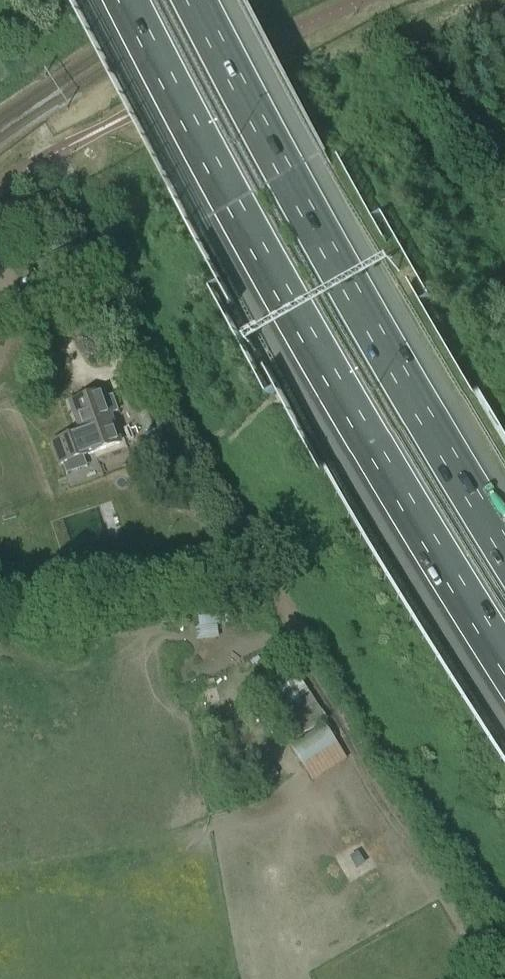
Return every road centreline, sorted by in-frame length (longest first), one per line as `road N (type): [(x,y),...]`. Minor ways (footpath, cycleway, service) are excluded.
road 1 (motorway): [(124,0),(389,492),(504,676)]
road 2 (motorway): [(504,556),(386,364),(200,0)]
road 3 (track): [(238,683),(296,640),(302,625),(51,156)]
road 4 (track): [(504,923),(302,625)]

